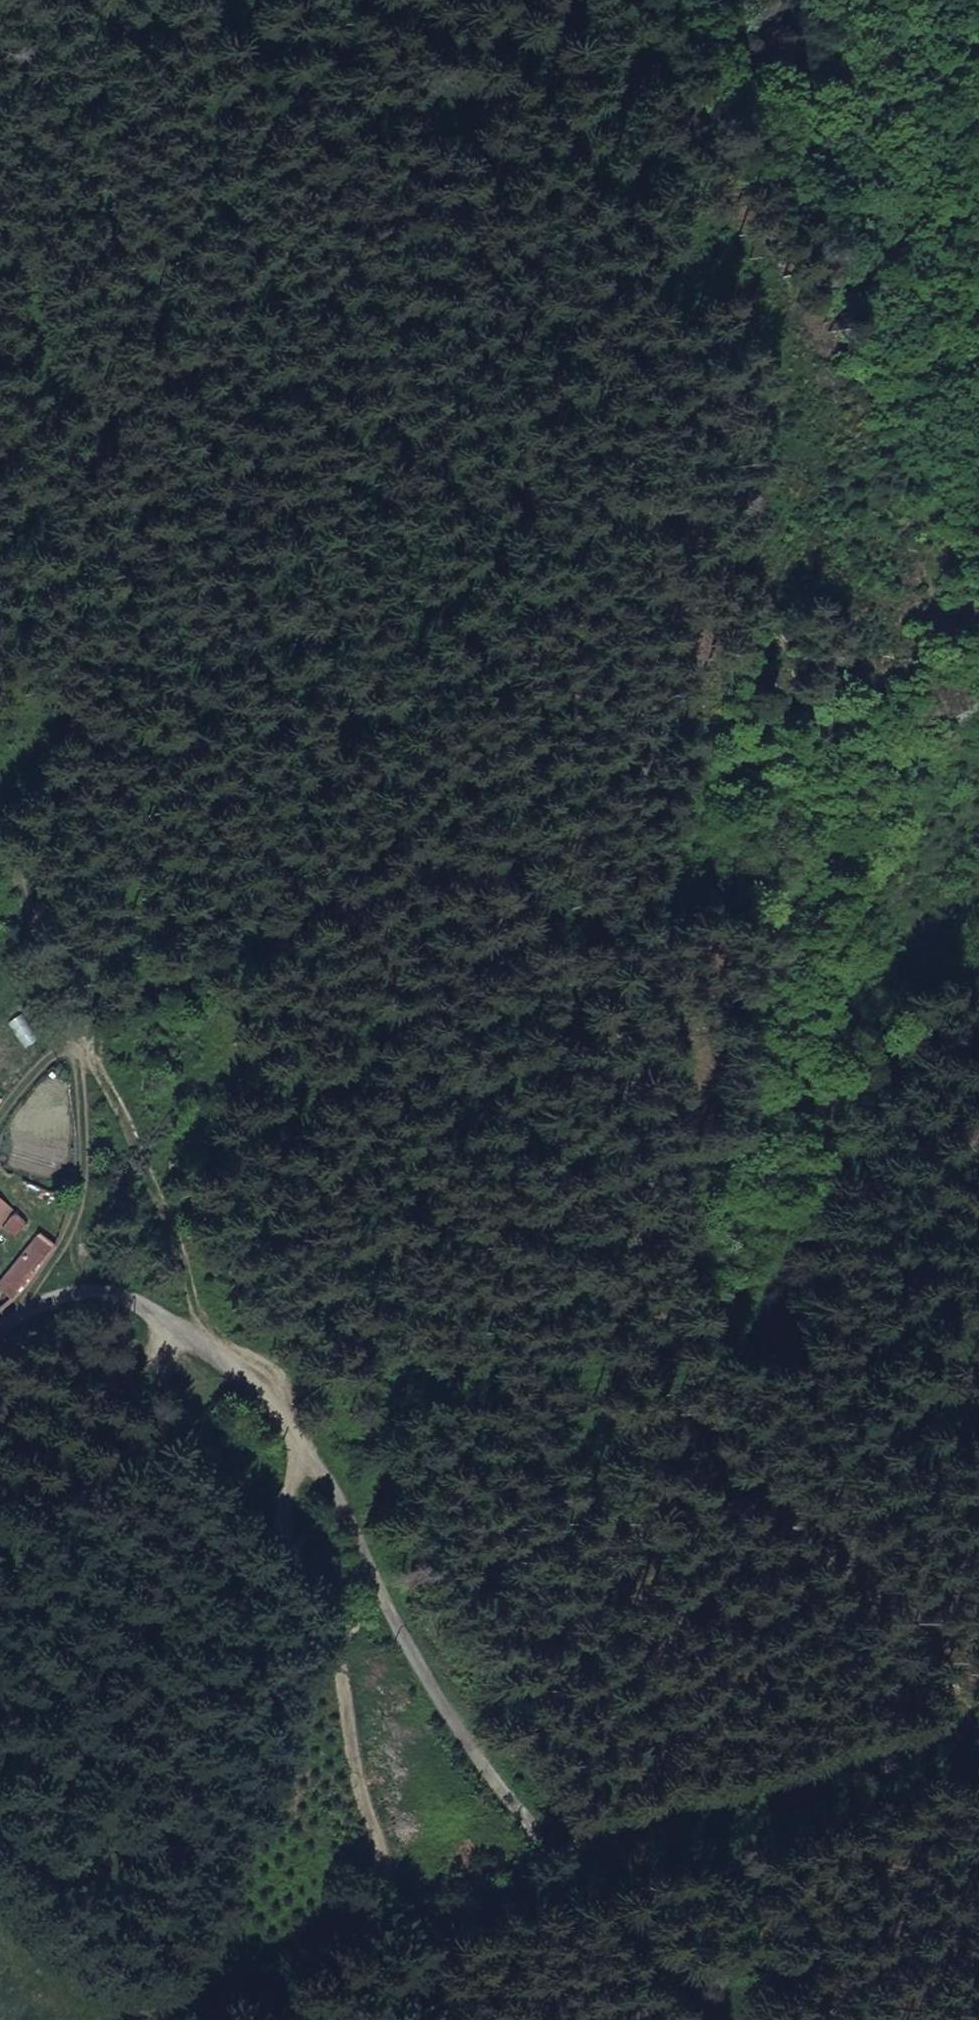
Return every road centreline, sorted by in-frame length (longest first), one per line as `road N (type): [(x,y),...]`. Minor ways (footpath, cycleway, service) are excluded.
road 1 (track): [(691,2019),(541,1844),(425,1679),(301,1453),(277,1391),(159,1310),(113,1294),(72,1295)]
road 2 (track): [(301,1453),(288,1493),(432,2019)]

